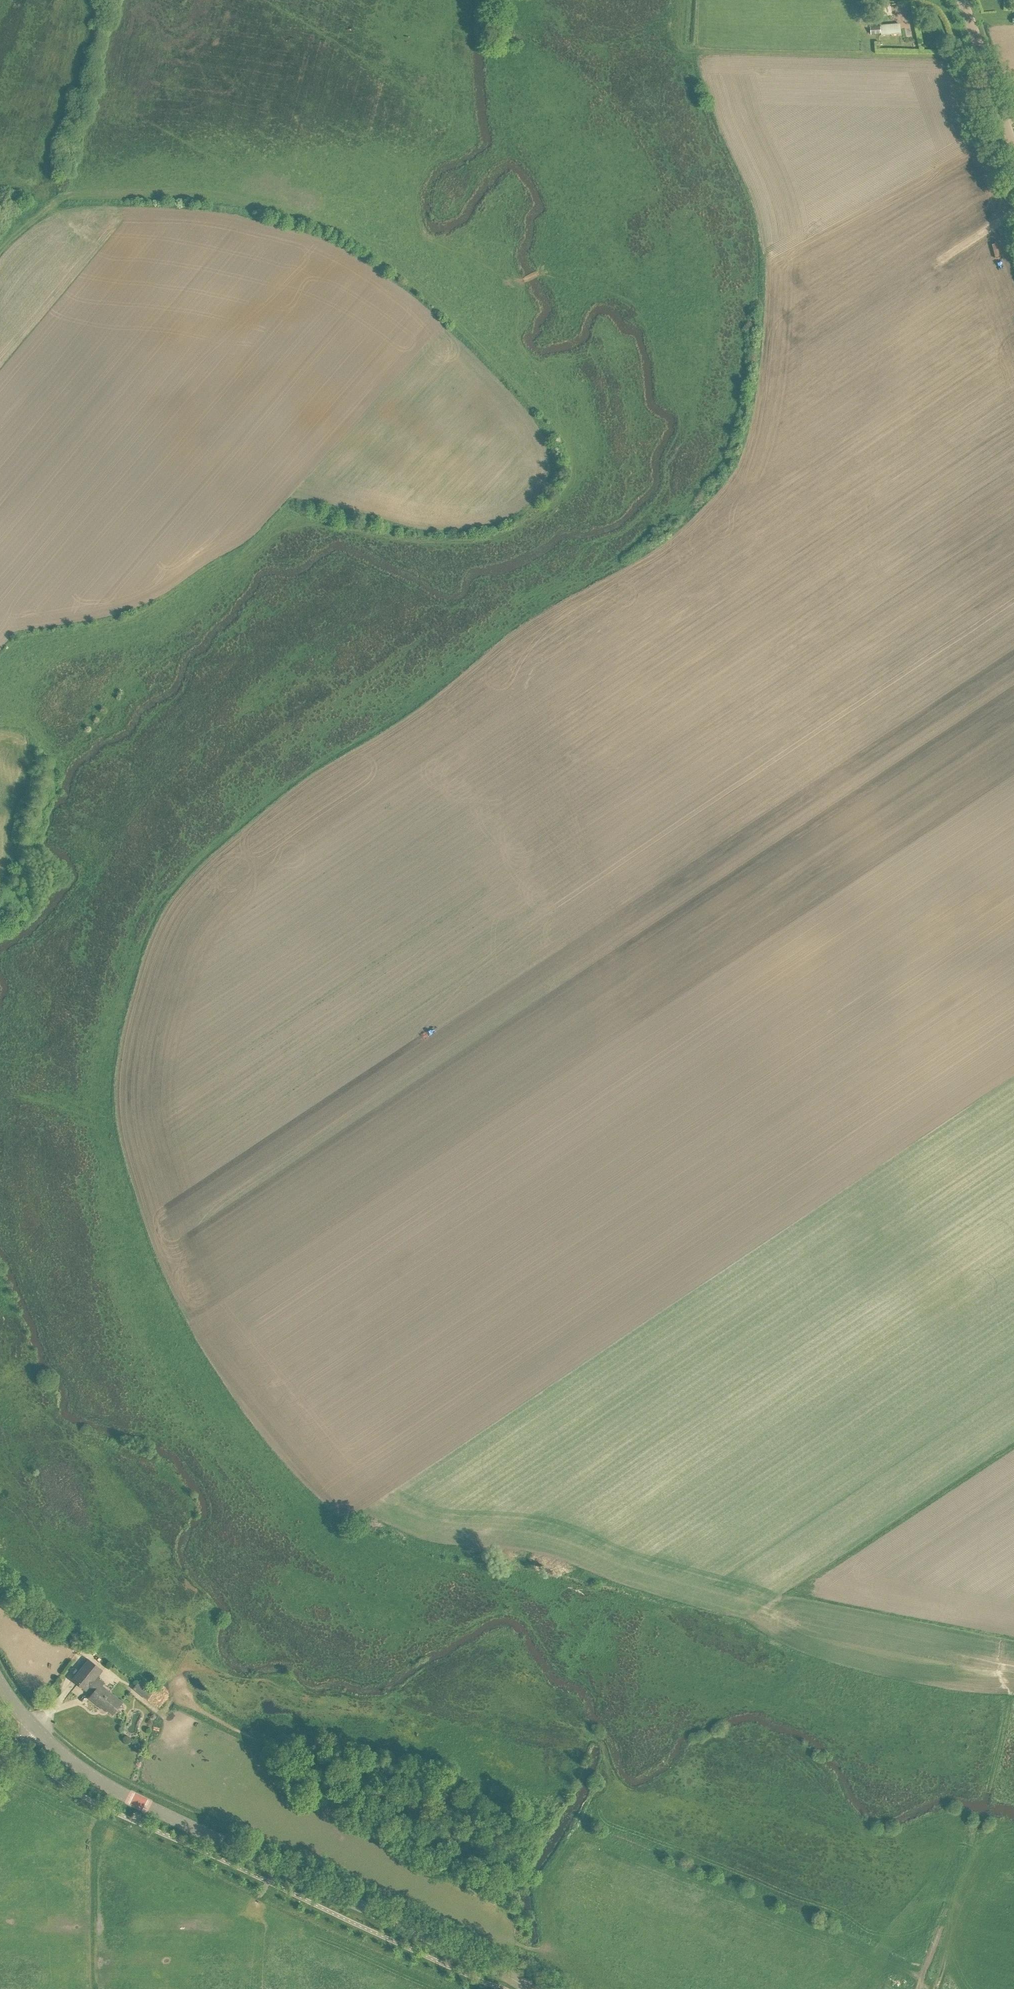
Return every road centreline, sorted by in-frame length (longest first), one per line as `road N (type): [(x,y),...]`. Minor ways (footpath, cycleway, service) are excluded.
road 1 (secondary): [(530,1988),(103,1785),(35,1730)]
road 2 (tertiary): [(1013,146),(963,0)]

